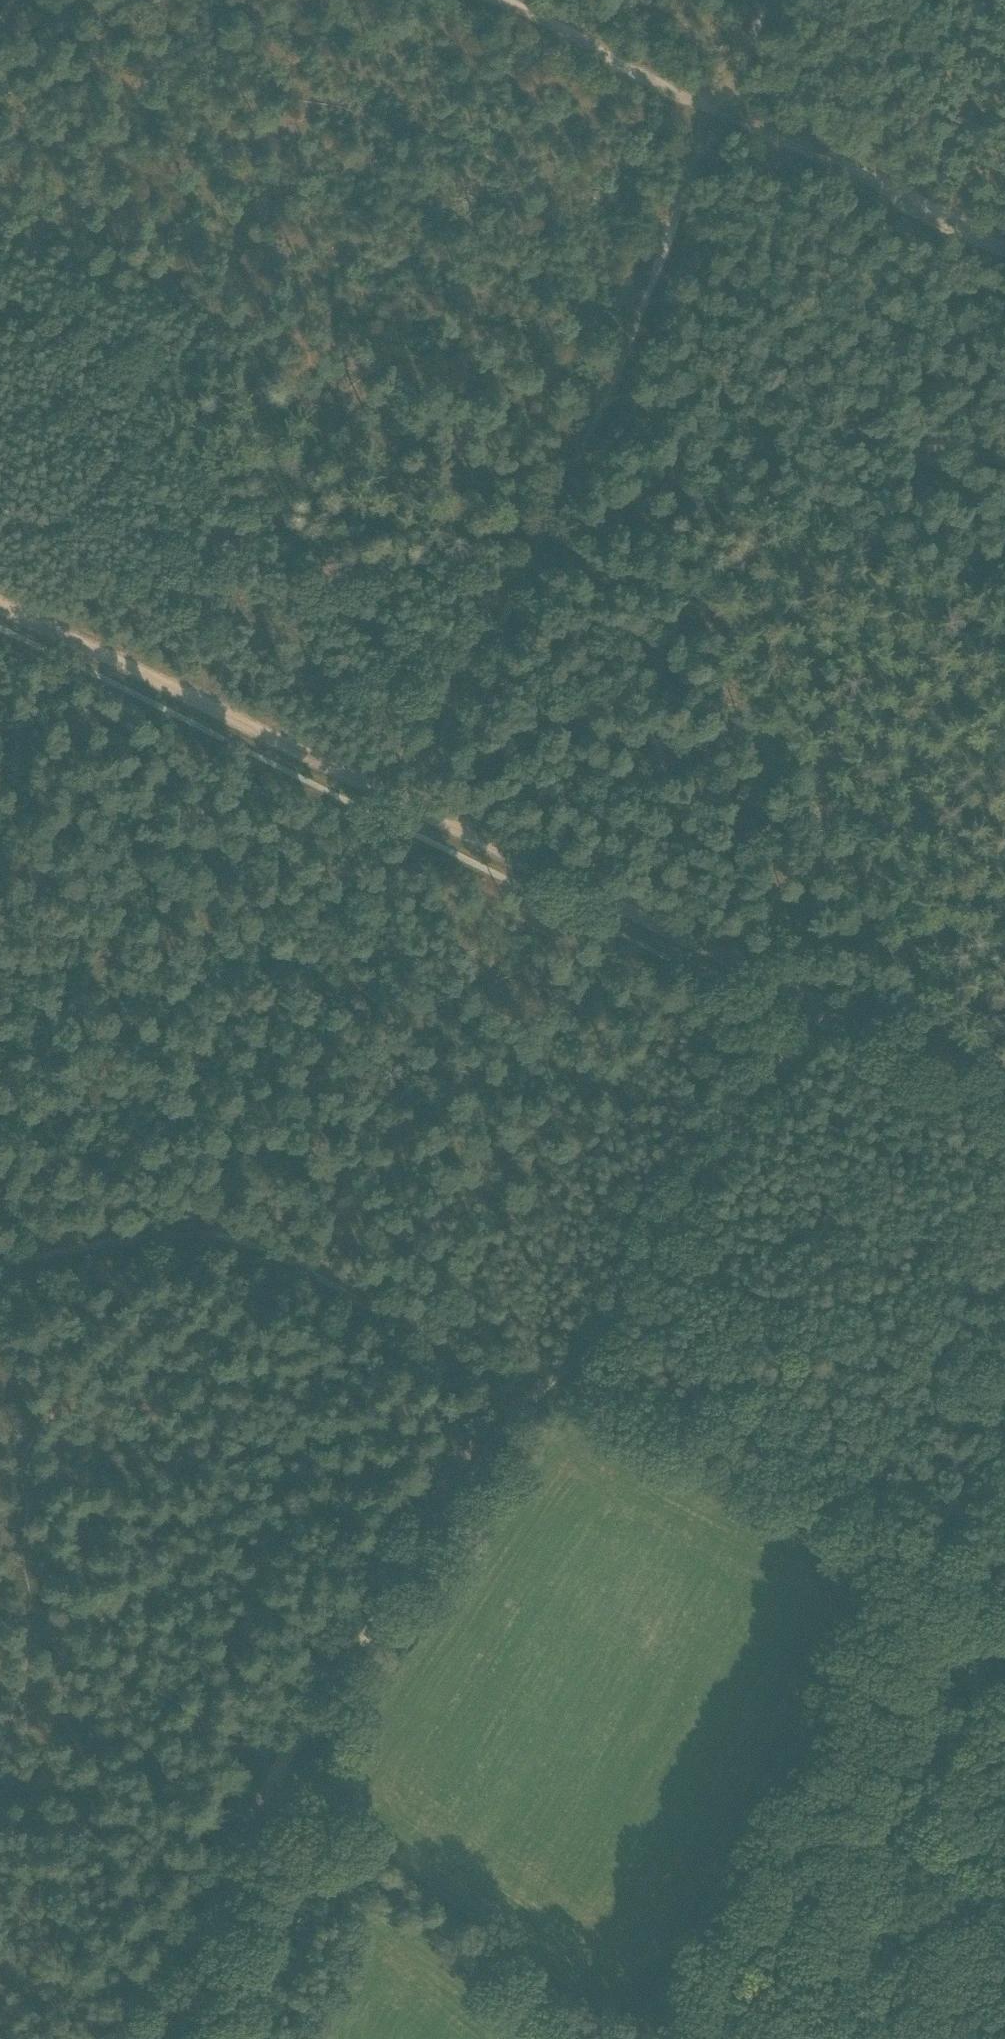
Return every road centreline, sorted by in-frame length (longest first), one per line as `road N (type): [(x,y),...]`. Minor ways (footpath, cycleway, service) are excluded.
road 1 (track): [(1004,1097),(0,602)]
road 2 (track): [(768,0),(497,624),(407,802)]
road 3 (track): [(481,0),(1004,259)]
road 4 (track): [(563,1382),(285,1817)]
road 5 (track): [(919,1556),(596,1391),(563,1382)]
road 6 (track): [(278,1252),(517,1382),(563,1382)]
road 7 (track): [(0,1266),(215,1236),(278,1252)]
road 8 (track): [(285,1817),(187,2038)]

